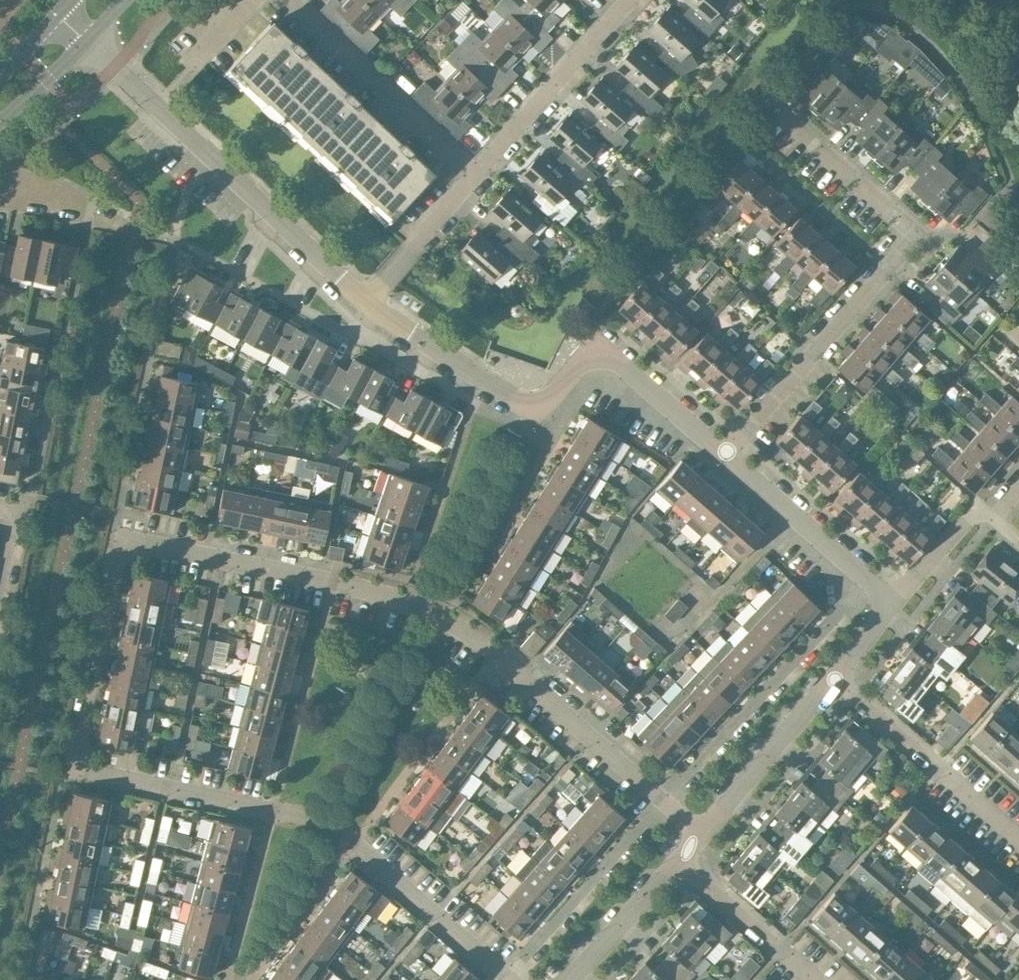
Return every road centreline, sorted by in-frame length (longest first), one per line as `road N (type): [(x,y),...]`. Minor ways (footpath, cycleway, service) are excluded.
road 1 (residential): [(504,979),(325,829),(75,777),(125,537)]
road 2 (residential): [(659,803),(467,631),(440,617),(334,581),(125,537)]
road 3 (residential): [(726,455),(919,236),(769,107)]
road 4 (residential): [(726,455),(603,353),(587,355),(529,407),(365,298)]
road 5 (residential): [(365,298),(88,43)]
road 6 (residential): [(869,579),(659,803)]
road 7 (residential): [(472,183),(634,0)]
road 8 (residential): [(1018,840),(834,680)]
road 9 (residential): [(659,803),(507,979)]
road 10 (residential): [(699,832),(834,680)]
road 11 (residential): [(869,579),(726,455)]
road 12 (residential): [(815,979),(677,857)]
road 13 (residential): [(572,979),(677,857)]
road 14 (residential): [(365,298),(472,183)]
road 15 (residential): [(0,188),(10,176),(128,224)]
road 16 (residential): [(375,86),(472,183)]
road 17 (residential): [(896,601),(964,520),(991,519)]
road 18 (residential): [(289,0),(375,86)]

